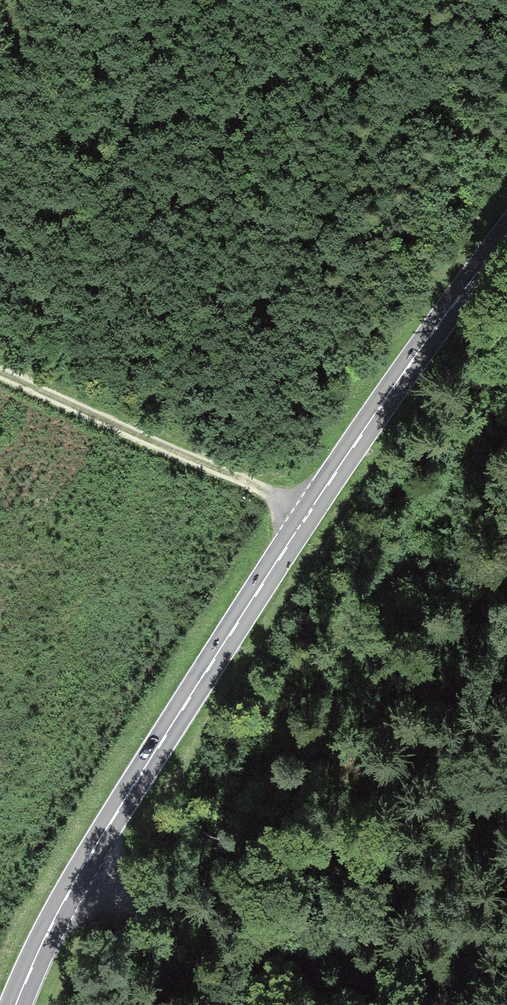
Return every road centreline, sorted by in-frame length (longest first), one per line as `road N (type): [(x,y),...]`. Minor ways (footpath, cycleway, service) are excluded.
road 1 (primary): [(16,1004),(82,867),(213,660),(410,365),(506,235)]
road 2 (track): [(0,372),(309,511)]
road 3 (track): [(246,1004),(82,867)]

